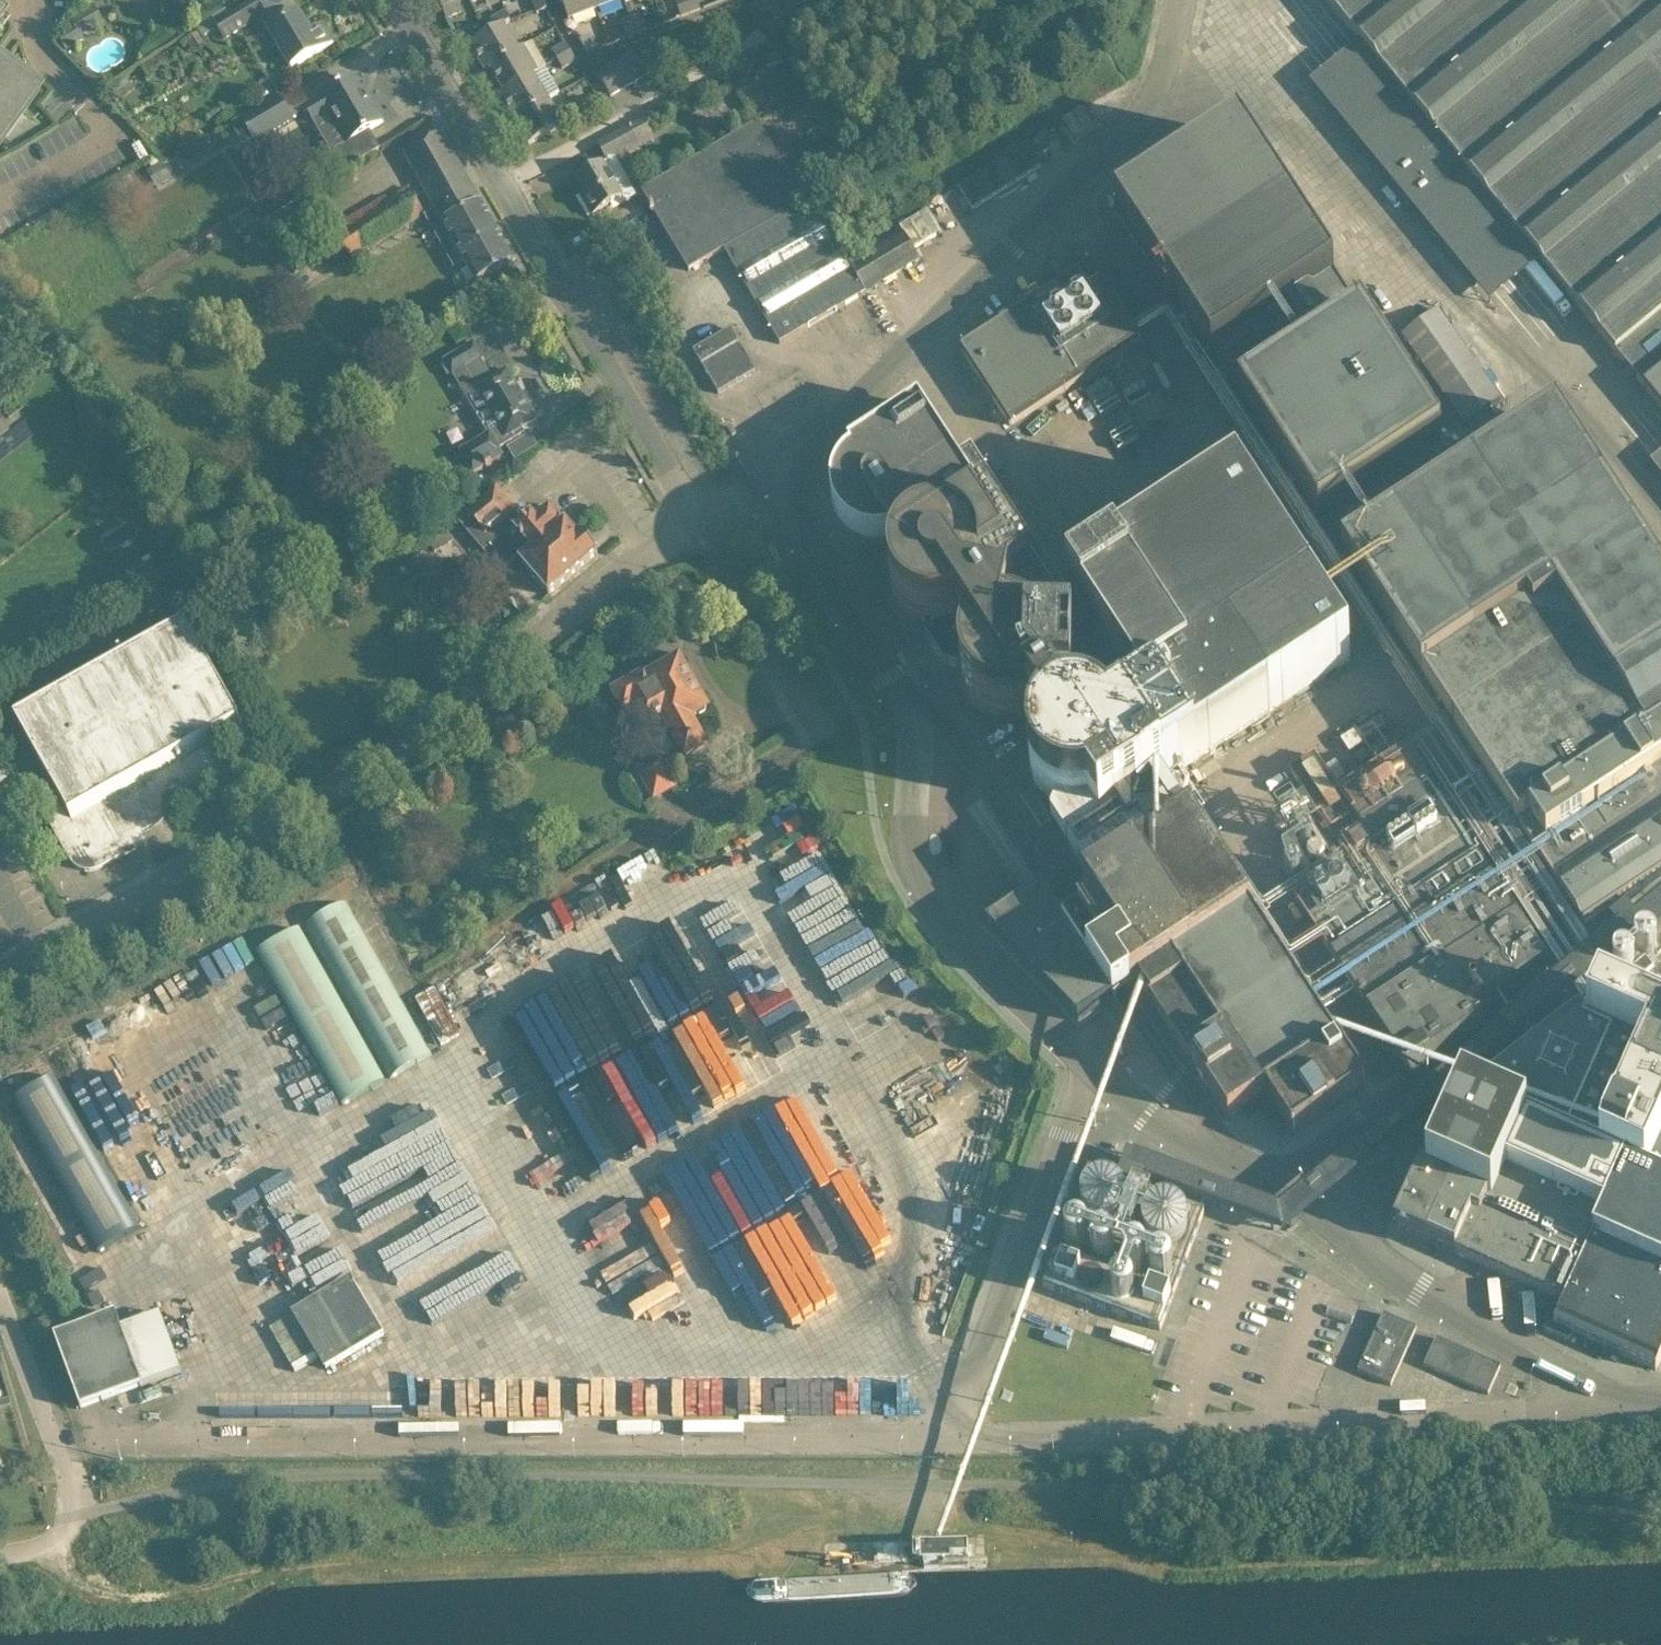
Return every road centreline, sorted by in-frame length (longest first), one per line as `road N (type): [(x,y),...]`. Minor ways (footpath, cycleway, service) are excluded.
road 1 (track): [(0,1549),(68,1532),(84,1514),(280,1476),(1504,1497),(1660,1518)]
road 2 (unclassified): [(0,975),(403,750),(674,534),(684,512),(678,482),(502,186)]
road 3 (residential): [(502,186),(766,39)]
road 4 (unclassified): [(84,1514),(0,1305)]
road 5 (unclassified): [(502,186),(393,0)]
road 6 (residential): [(113,135),(37,52),(37,0)]

